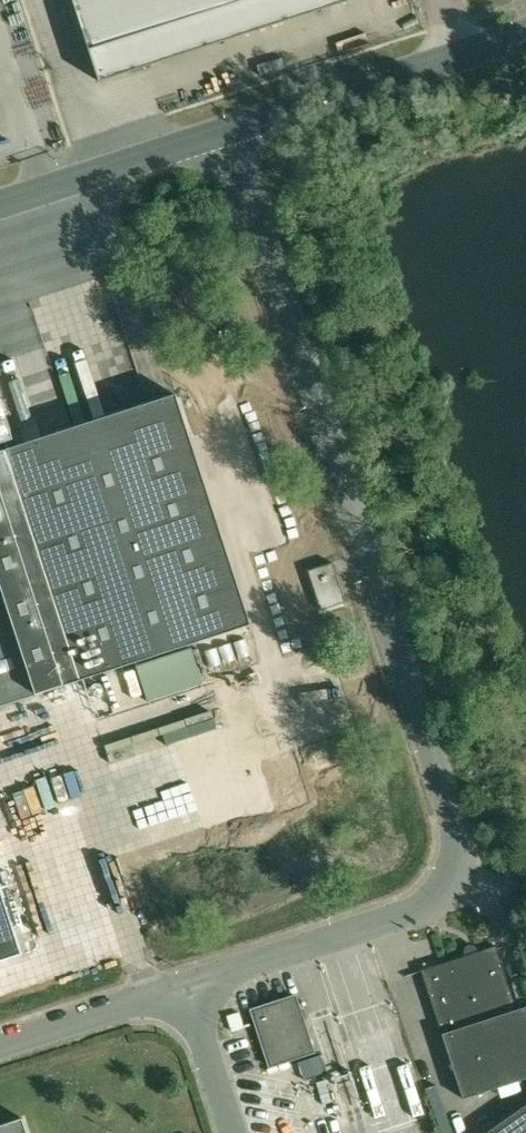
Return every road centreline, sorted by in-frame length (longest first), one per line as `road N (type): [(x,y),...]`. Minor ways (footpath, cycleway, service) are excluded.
road 1 (unclassified): [(189,984),(450,896),(464,862),(232,135)]
road 2 (unclassified): [(232,135),(525,36)]
road 3 (unclassified): [(0,210),(232,135)]
road 4 (unclassified): [(0,1046),(189,984)]
road 5 (unclassified): [(238,1132),(189,984)]

